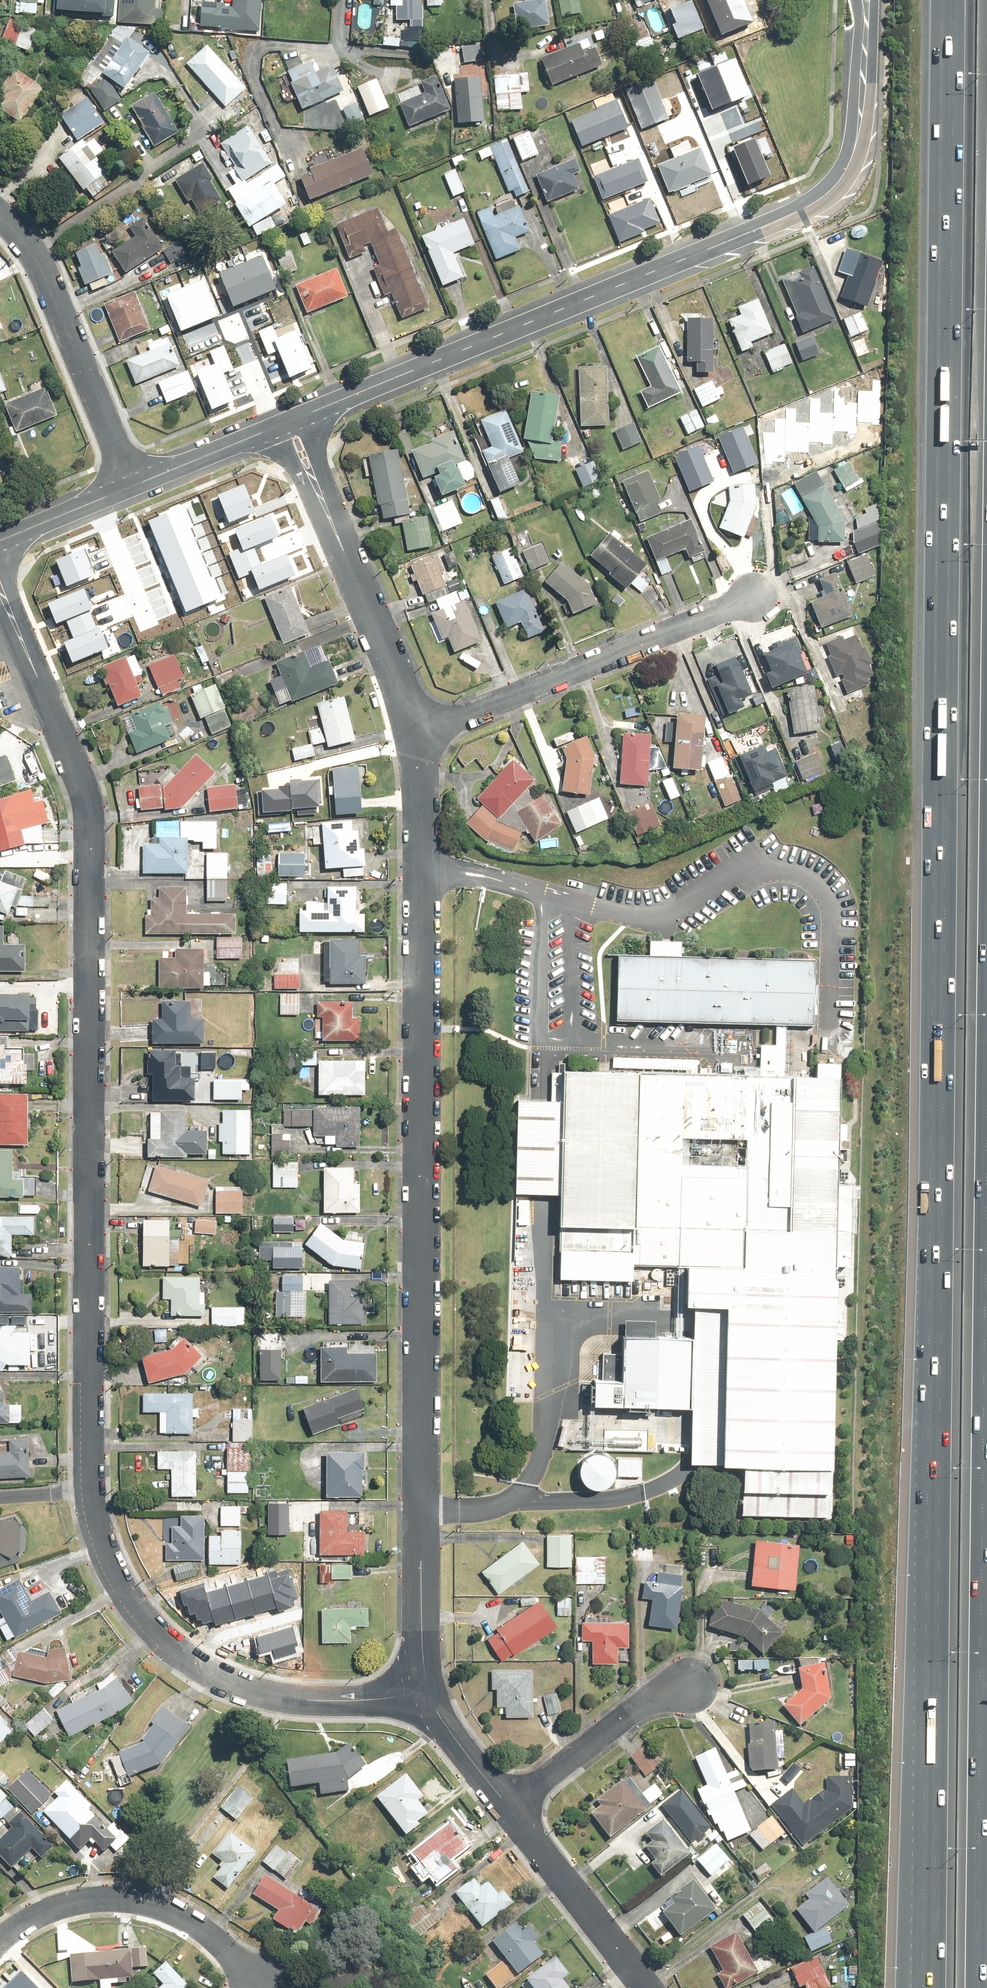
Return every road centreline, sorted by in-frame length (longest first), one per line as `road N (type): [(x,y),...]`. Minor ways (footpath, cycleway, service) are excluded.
road 1 (motorway): [(927,1979),(945,0)]
road 2 (residential): [(0,595),(89,810),(87,1458),(110,1563),(159,1638),(220,1676),(291,1698),(427,1689)]
road 3 (residential): [(427,1689),(420,1621),(423,865),(414,735)]
road 4 (residential): [(866,0),(854,153),(822,198),(289,422)]
road 5 (motorway): [(986,1255),(980,1987)]
road 6 (residential): [(753,598),(414,735)]
road 7 (residential): [(414,735),(404,688),(289,422)]
road 8 (residential): [(0,211),(37,255),(134,485)]
road 9 (residential): [(0,1938),(34,1914),(73,1902),(150,1903),(215,1938),(259,1987)]
road 10 (residential): [(506,1808),(650,1987)]
road 11 (residential): [(695,1685),(658,1694),(506,1808)]
road 12 (residential): [(289,422),(134,485)]
road 13 (residential): [(134,485),(0,542)]
road 14 (residential): [(427,1689),(506,1808)]

